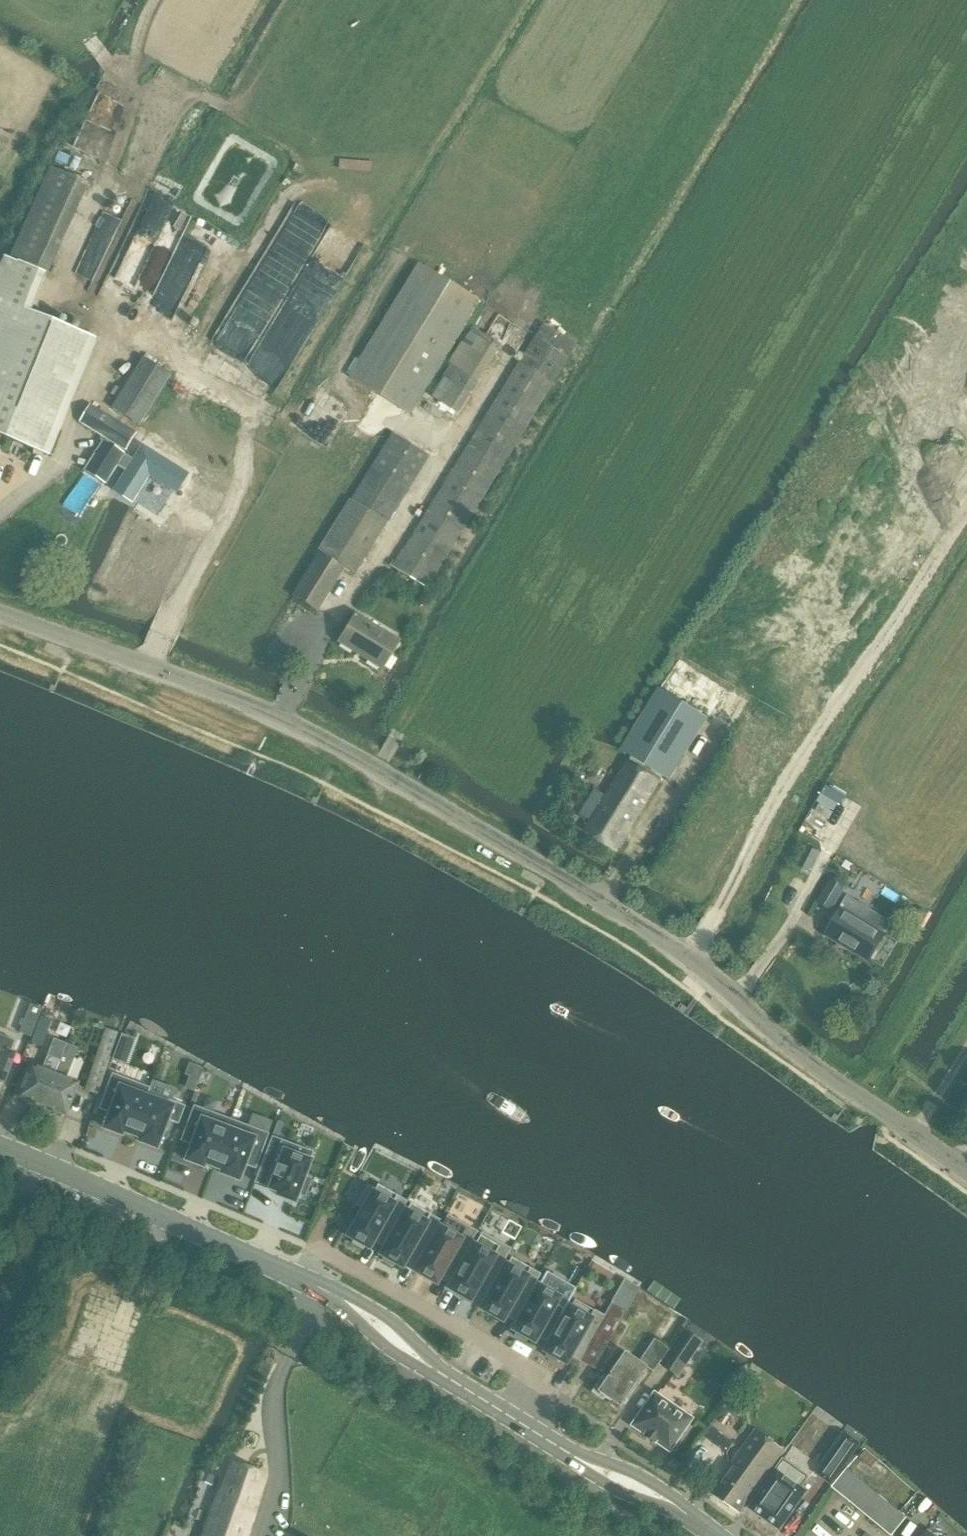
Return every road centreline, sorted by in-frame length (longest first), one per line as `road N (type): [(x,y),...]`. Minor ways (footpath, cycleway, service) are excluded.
road 1 (tertiary): [(966,1174),(796,1054),(668,941),(376,766),(277,718),(0,613)]
road 2 (track): [(0,511),(51,468),(110,331),(64,294),(126,136),(143,25),(158,0)]
road 3 (secondary): [(329,1295),(0,1151)]
road 4 (secondary): [(717,1535),(633,1474),(543,1438)]
road 5 (secondary): [(543,1438),(594,1479),(712,1535)]
road 6 (secondary): [(452,1382),(397,1328),(363,1304),(329,1295)]
road 7 (secondary): [(329,1295),(397,1358),(452,1382)]

